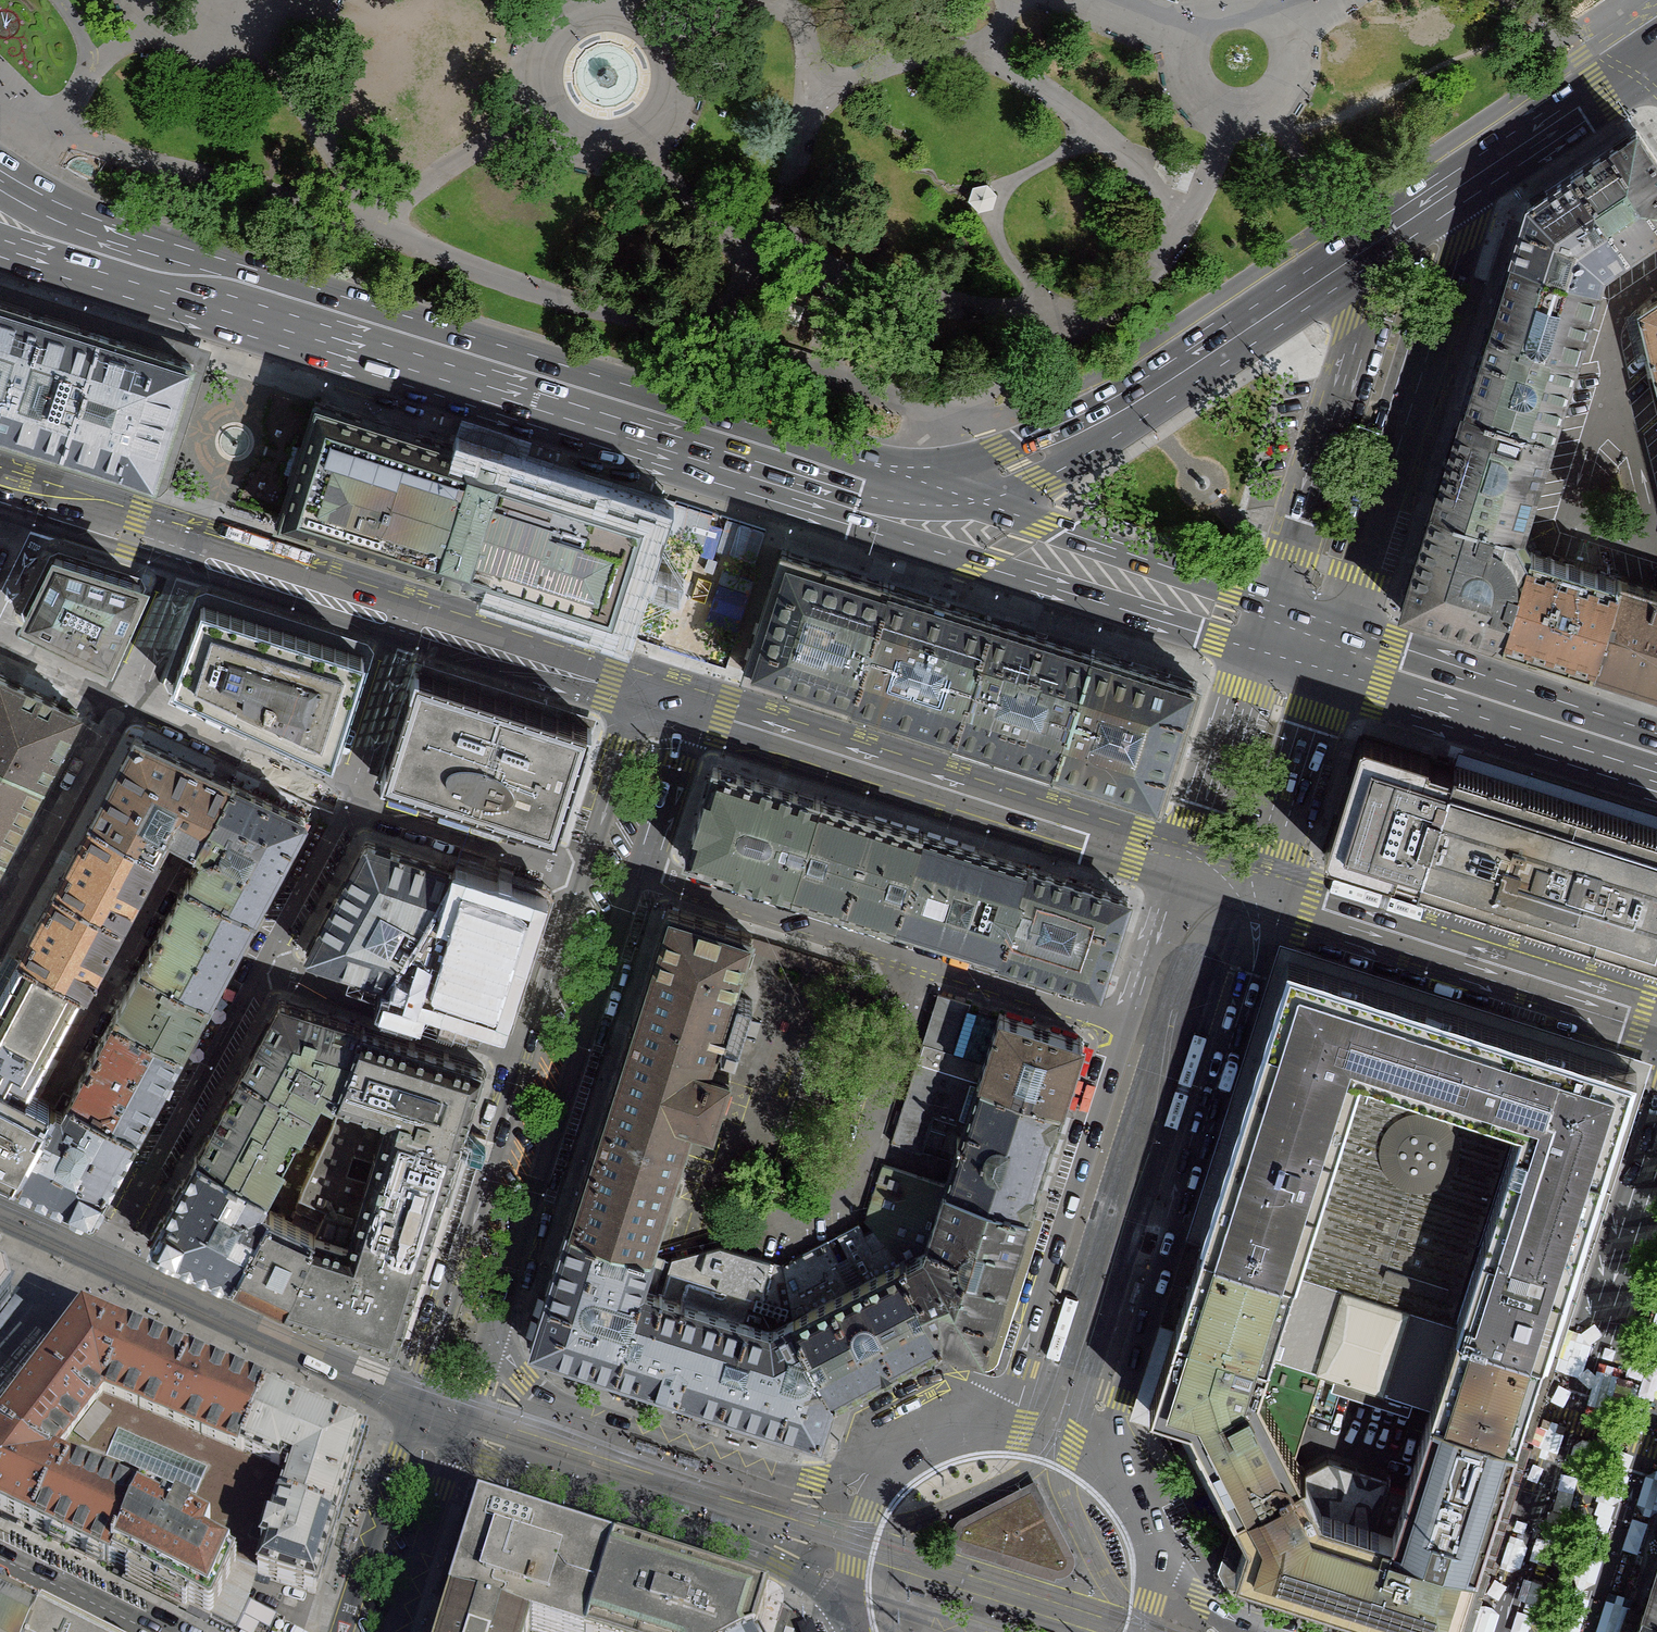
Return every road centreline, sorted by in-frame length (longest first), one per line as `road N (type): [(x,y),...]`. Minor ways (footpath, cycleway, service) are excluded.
road 1 (primary): [(866,496),(182,278)]
road 2 (tertiary): [(1102,1460),(1253,975),(1265,889)]
road 3 (primary): [(1382,236),(1135,400),(1020,464),(960,484),(866,496)]
road 4 (tertiary): [(1334,654),(1493,163)]
road 5 (residential): [(1129,1025),(637,872)]
road 6 (tertiary): [(1184,863),(694,708)]
road 7 (primary): [(1656,1144),(1502,1631)]
road 8 (residential): [(938,1439),(836,1480),(783,1476),(545,1395),(493,1332)]
road 9 (tertiary): [(493,1332),(637,872)]
road 10 (residential): [(527,1046),(264,963),(349,803)]
road 11 (residential): [(0,1211),(416,1395)]
road 12 (tertiary): [(1129,1025),(1018,1368),(991,1425)]
road 13 (residential): [(455,1453),(716,1536),(849,1596)]
road 14 (primary): [(866,496),(1263,629)]
road 15 (tertiary): [(1656,1016),(1265,889)]
road 16 (tertiary): [(1382,236),(1263,629)]
road 17 (residential): [(349,803),(0,634)]
road 18 (tertiary): [(409,616),(42,498)]
road 19 (tertiary): [(527,1046),(416,1395)]
road 20 (primary): [(1334,654),(1656,763)]
road 21 (tertiary): [(416,1395),(342,1631)]
road 22 (tertiary): [(1263,629),(1184,863)]
road 23 (tertiary): [(1265,889),(1334,654)]
road 24 (tertiary): [(641,691),(409,616)]
road 25 (residential): [(578,877),(349,803)]
road 26 (primary): [(1588,1631),(1656,1415)]
road 27 (primary): [(182,278),(0,172)]
road 28 (residential): [(349,803),(409,616)]
road 29 (tertiary): [(641,691),(578,877)]
road 30 (primary): [(1493,163),(1656,54)]
road 31 (tertiary): [(938,1439),(908,1456),(877,1490),(855,1539),(849,1596)]
road 32 (tertiary): [(396,1631),(455,1453)]
road 33 (primary): [(0,242),(182,278)]
road 34 (tertiary): [(578,877),(527,1046)]
road 35 (tertiary): [(637,872),(694,708)]
road 36 (tertiary): [(1184,863),(1129,1025)]
road 37 (residential): [(150,1631),(0,1559)]
road 38 (primary): [(1493,163),(1382,236)]
road 39 (tertiary): [(1254,1631),(1198,1597),(1155,1548)]
road 40 (tertiary): [(455,1453),(493,1332)]

